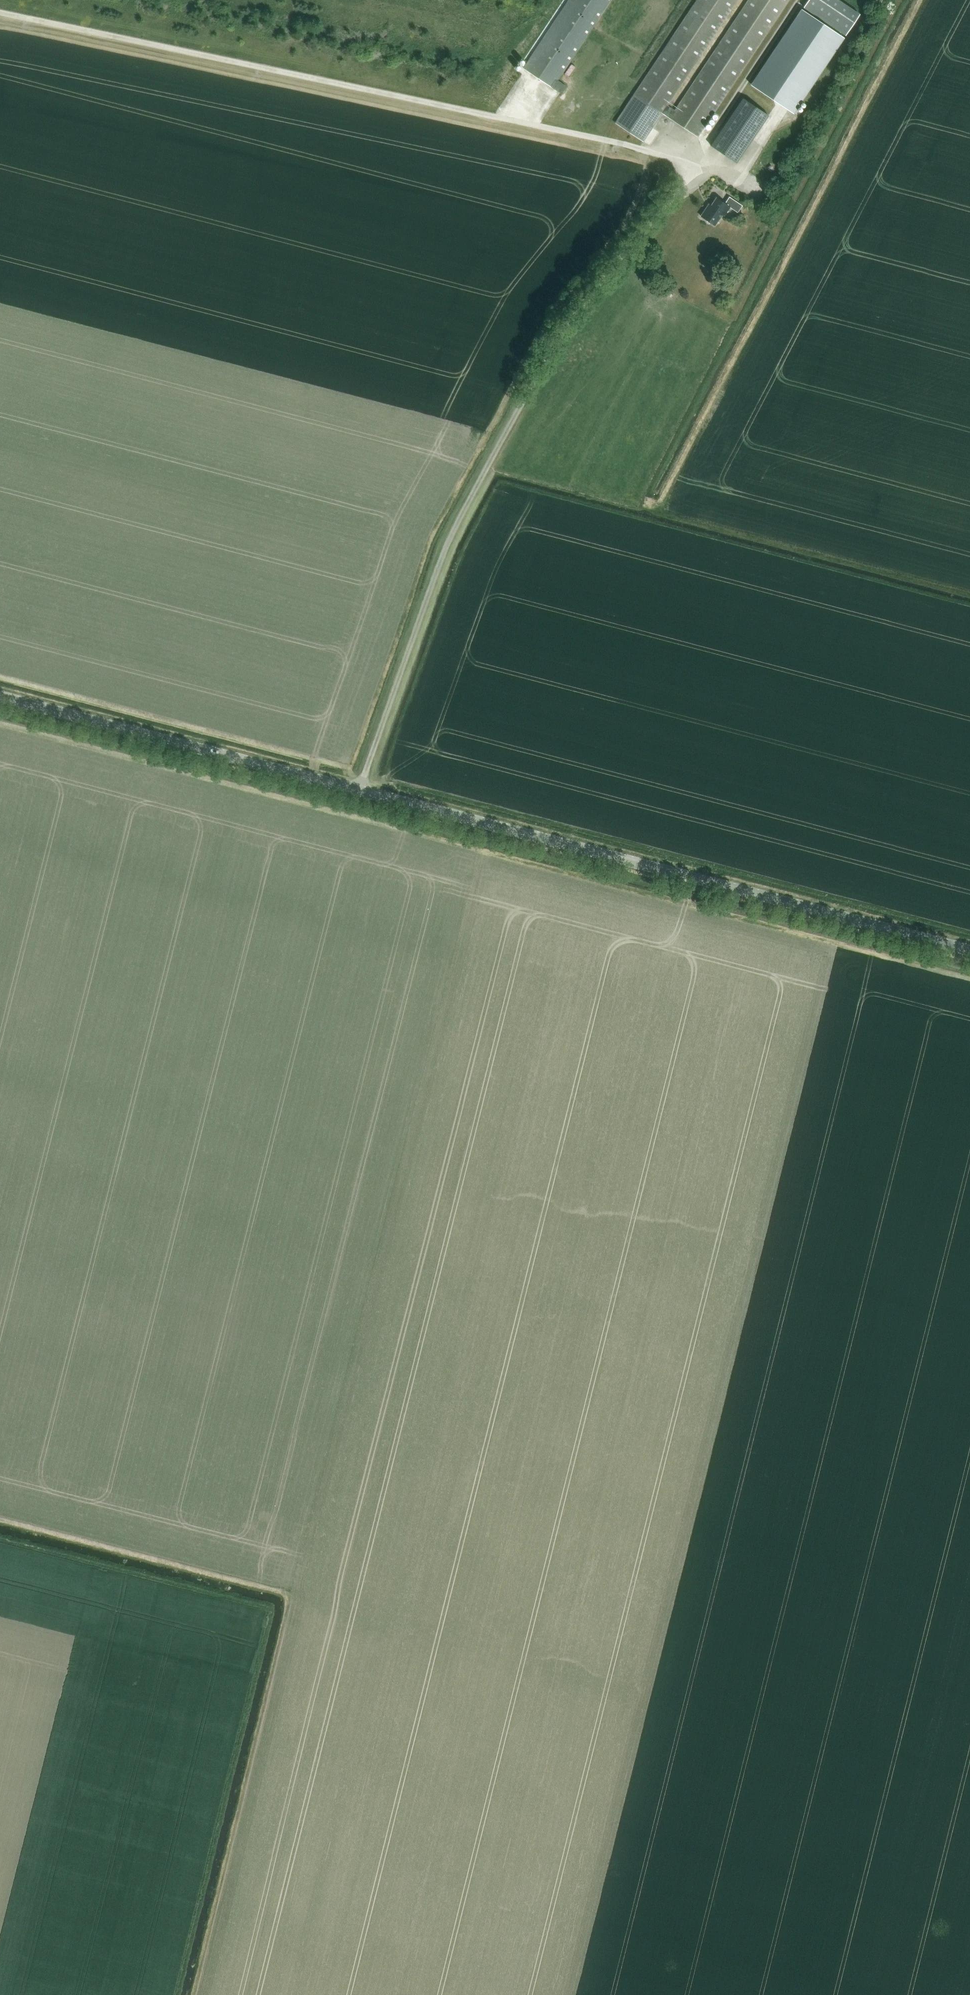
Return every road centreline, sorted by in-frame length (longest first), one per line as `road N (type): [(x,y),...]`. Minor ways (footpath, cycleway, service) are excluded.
road 1 (tertiary): [(0,697),(969,951)]

